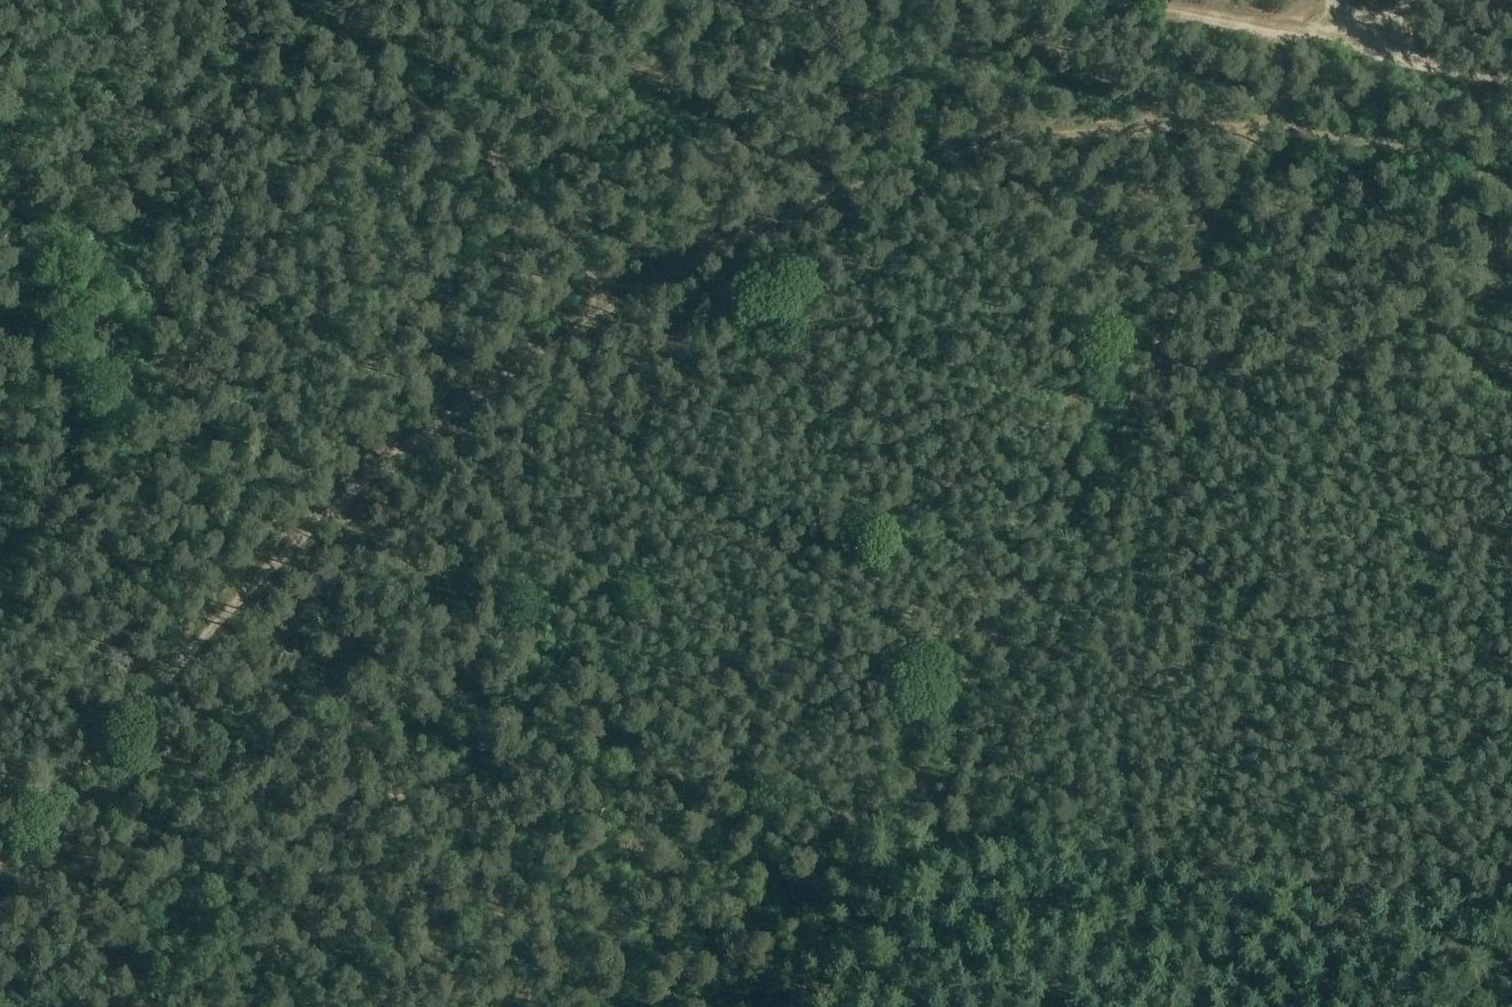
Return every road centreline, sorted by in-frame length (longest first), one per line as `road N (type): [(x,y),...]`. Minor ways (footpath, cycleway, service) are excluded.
road 1 (track): [(1277,119),(1200,110),(1075,118),(928,151),(779,209),(630,290),(347,500),(254,583),(0,850)]
road 2 (track): [(1511,910),(869,830),(598,685),(473,604),(347,500)]
road 3 (track): [(1277,119),(1207,294),(1086,520),(816,904),(755,1006)]
road 4 (track): [(291,0),(592,253),(596,314)]
road 5 (track): [(1511,83),(1096,0)]
road 6 (track): [(1511,180),(1277,119)]

